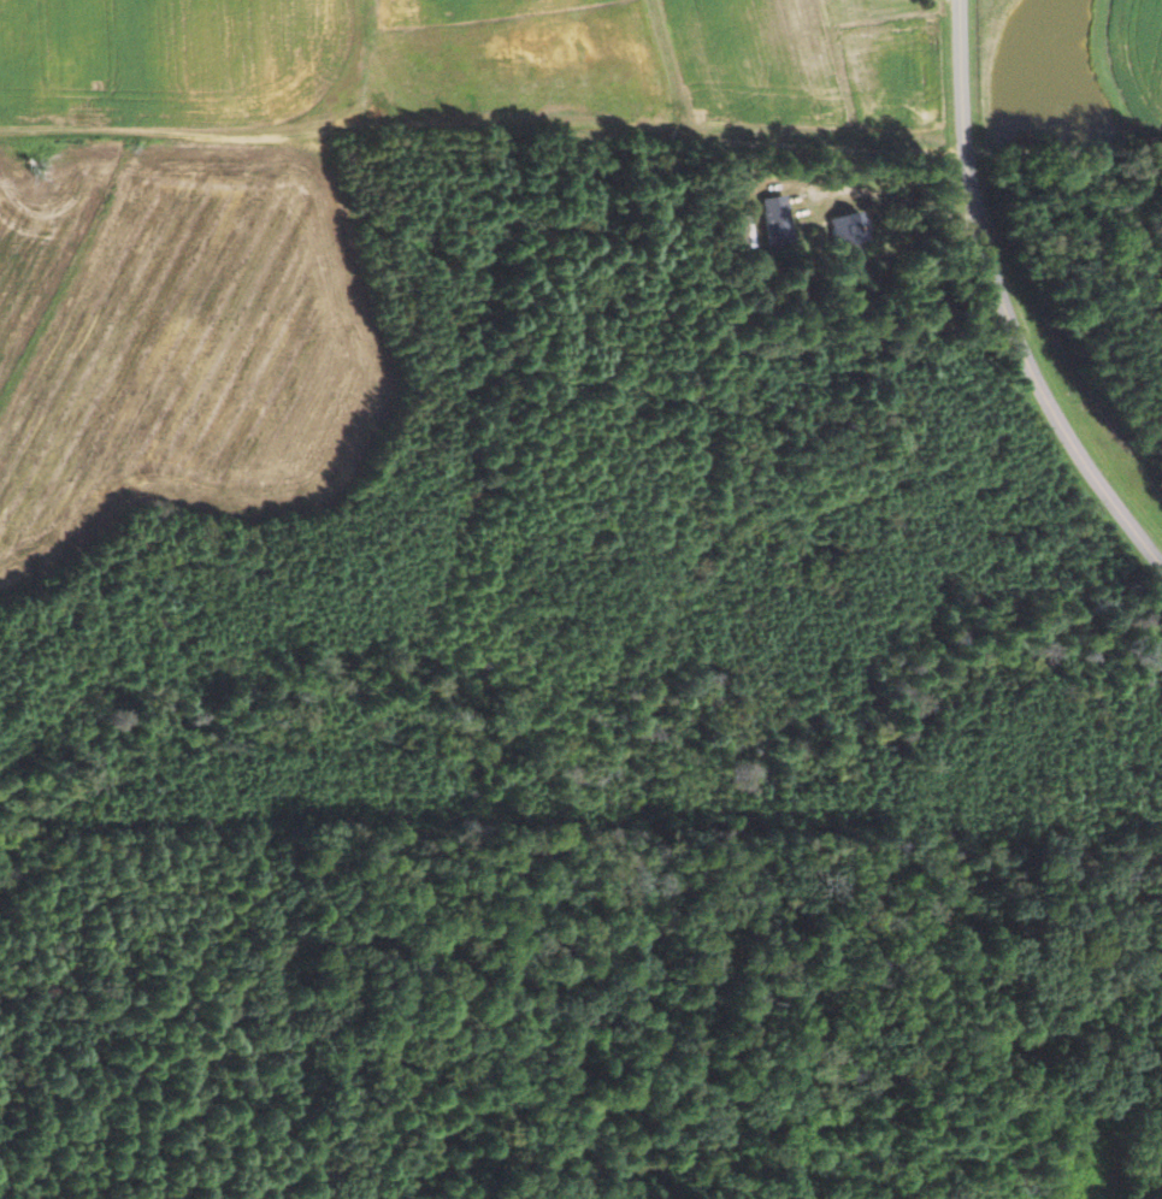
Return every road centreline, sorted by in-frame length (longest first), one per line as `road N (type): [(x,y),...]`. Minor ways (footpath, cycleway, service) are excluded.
road 1 (residential): [(1161,570),(1031,380),(962,148),(961,0)]

